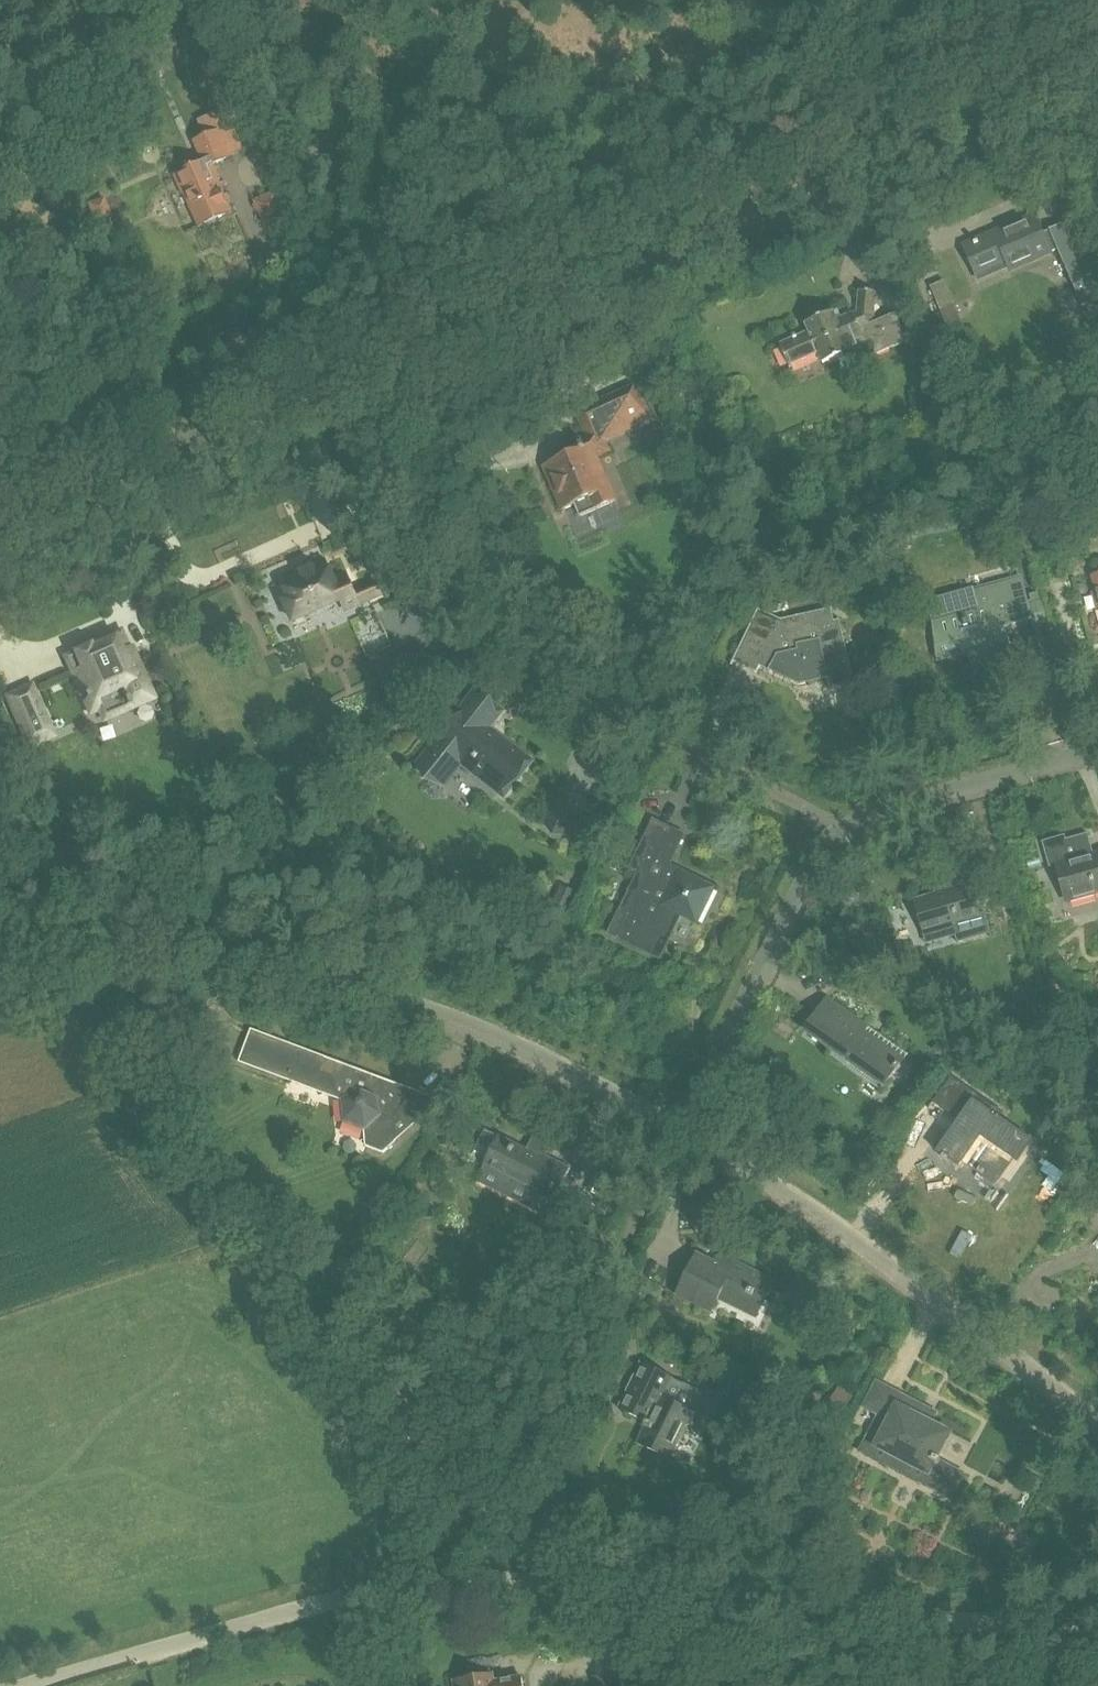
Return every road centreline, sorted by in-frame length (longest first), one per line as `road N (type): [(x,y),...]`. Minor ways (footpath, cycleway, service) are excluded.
road 1 (tertiary): [(334,391),(1097,60)]
road 2 (unclassified): [(679,1131),(342,972),(206,934),(0,932)]
road 3 (residential): [(837,829),(557,682),(426,568),(376,500),(334,391)]
road 4 (unclassified): [(1097,1633),(771,1596),(481,1578)]
road 5 (unclassified): [(1097,1421),(827,1219),(679,1131)]
road 6 (residential): [(17,1685),(286,1604),(481,1578)]
road 7 (tertiary): [(0,537),(334,391)]
road 8 (residential): [(679,1131),(814,859),(837,829)]
road 9 (residential): [(837,829),(1097,749)]

